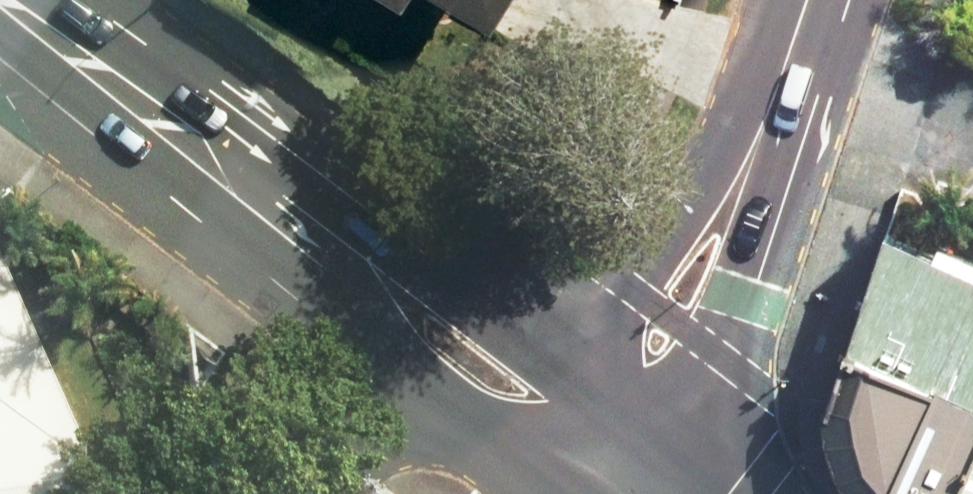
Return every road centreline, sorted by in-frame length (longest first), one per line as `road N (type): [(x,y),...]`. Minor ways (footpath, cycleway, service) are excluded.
road 1 (secondary): [(382,282),(0,9)]
road 2 (tertiary): [(776,105),(749,277),(665,443)]
road 3 (tertiary): [(568,359),(776,105)]
road 4 (residential): [(382,282),(261,493)]
road 5 (secondary): [(518,434),(382,282)]
road 6 (secondary): [(382,282),(485,315),(568,359)]
road 7 (secondary): [(568,359),(665,443)]

